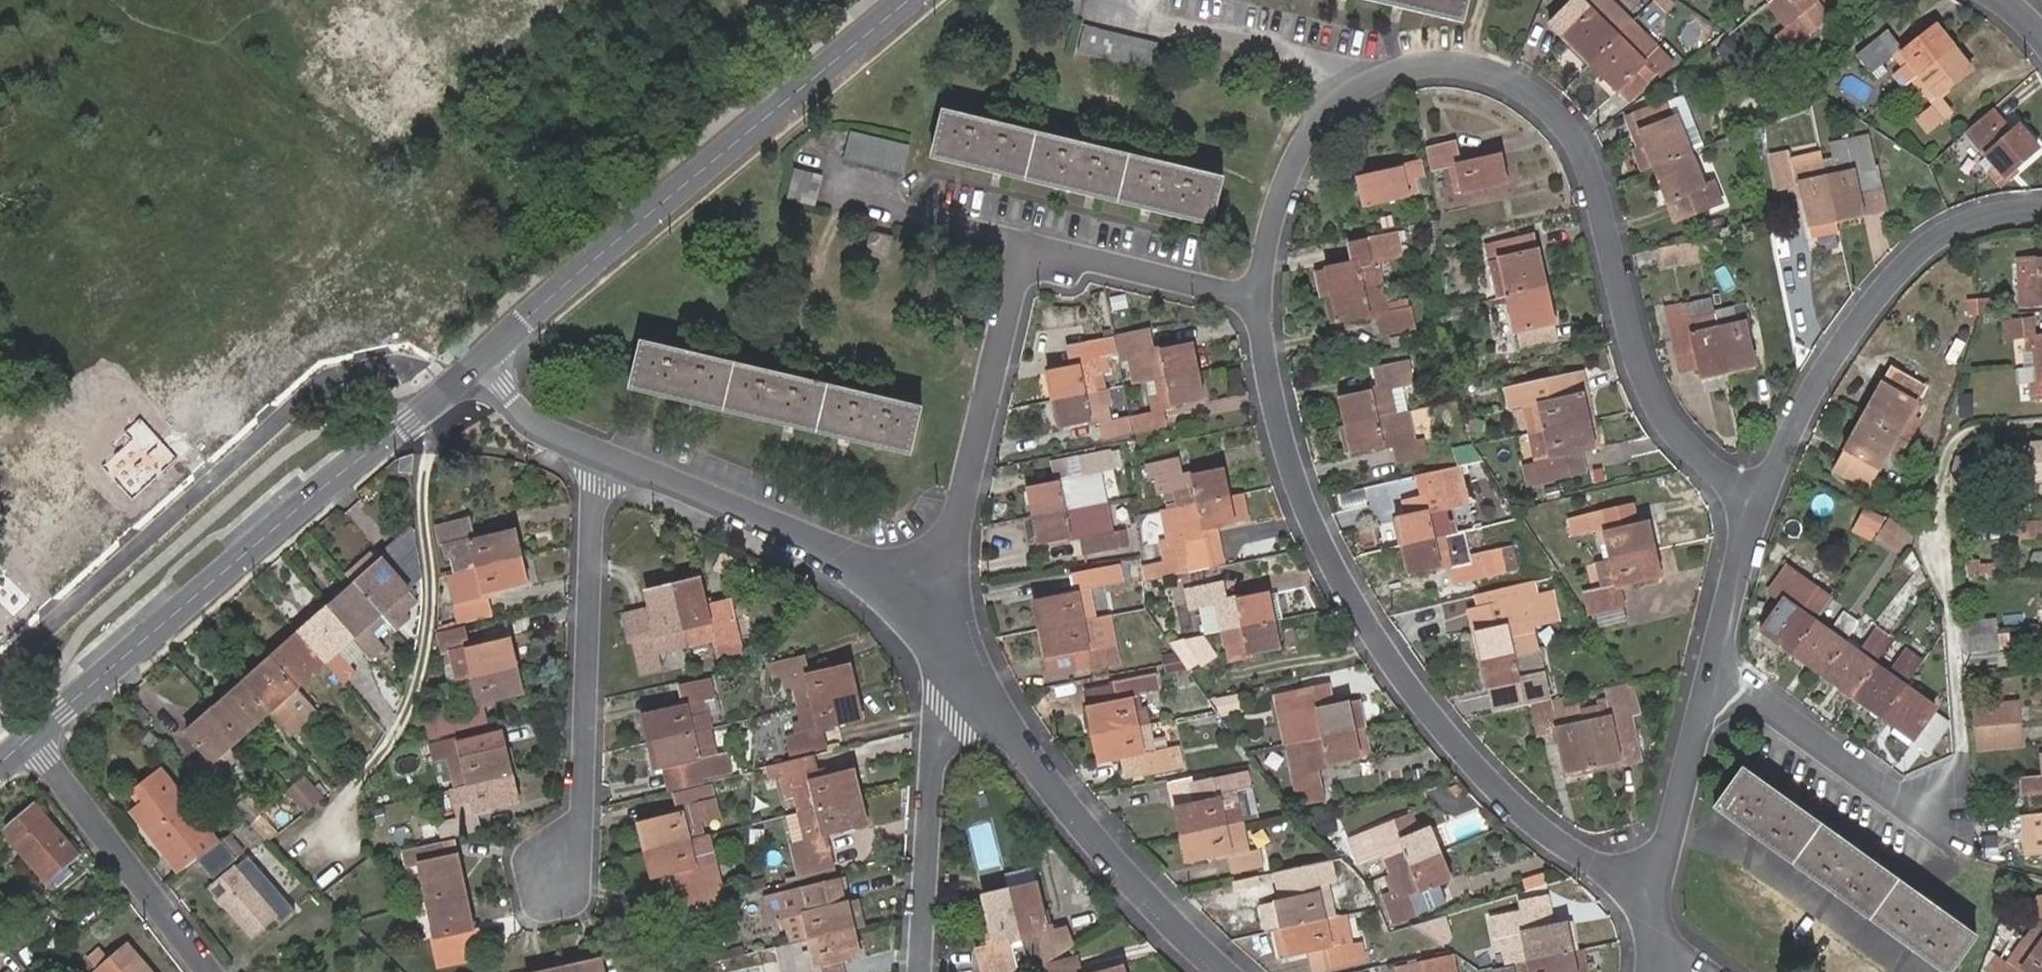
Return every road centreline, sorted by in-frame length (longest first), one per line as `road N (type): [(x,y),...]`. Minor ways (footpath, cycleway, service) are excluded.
road 1 (residential): [(1259,304),(1273,224),(1331,113),(1398,72),(1428,66),(1491,72),(1558,112),(1584,148),(1652,396),(1704,460),(1760,501)]
road 2 (residential): [(1657,888),(1575,852),(1525,815),(1408,682),(1301,493),(1267,372),(1259,304)]
road 3 (residential): [(953,641),(955,541),(1025,247),(1259,304)]
road 4 (tertiary): [(479,361),(911,0)]
road 5 (residential): [(448,386),(368,360),(326,375),(0,660)]
road 6 (tertiary): [(31,738),(448,386)]
road 7 (track): [(479,361),(426,467),(431,597),(411,707),(324,840)]
road 8 (track): [(1936,812),(1962,753),(1950,601),(1930,498),(1956,440),(2041,424)]
road 9 (residential): [(1760,501),(1798,421),(1885,286),(1962,222),(2041,207)]
road 10 (residential): [(1225,971),(953,641)]
road 11 (residential): [(607,456),(579,833),(555,875)]
road 12 (residential): [(953,641),(872,577),(607,456)]
road 13 (residential): [(953,641),(922,971)]
road 14 (residential): [(31,738),(213,971)]
road 15 (residential): [(1712,673),(1894,794),(1936,812)]
road 16 (residential): [(1657,888),(1712,673)]
road 17 (residential): [(1712,673),(1760,501)]
road 18 (residential): [(607,456),(524,416),(479,361)]

